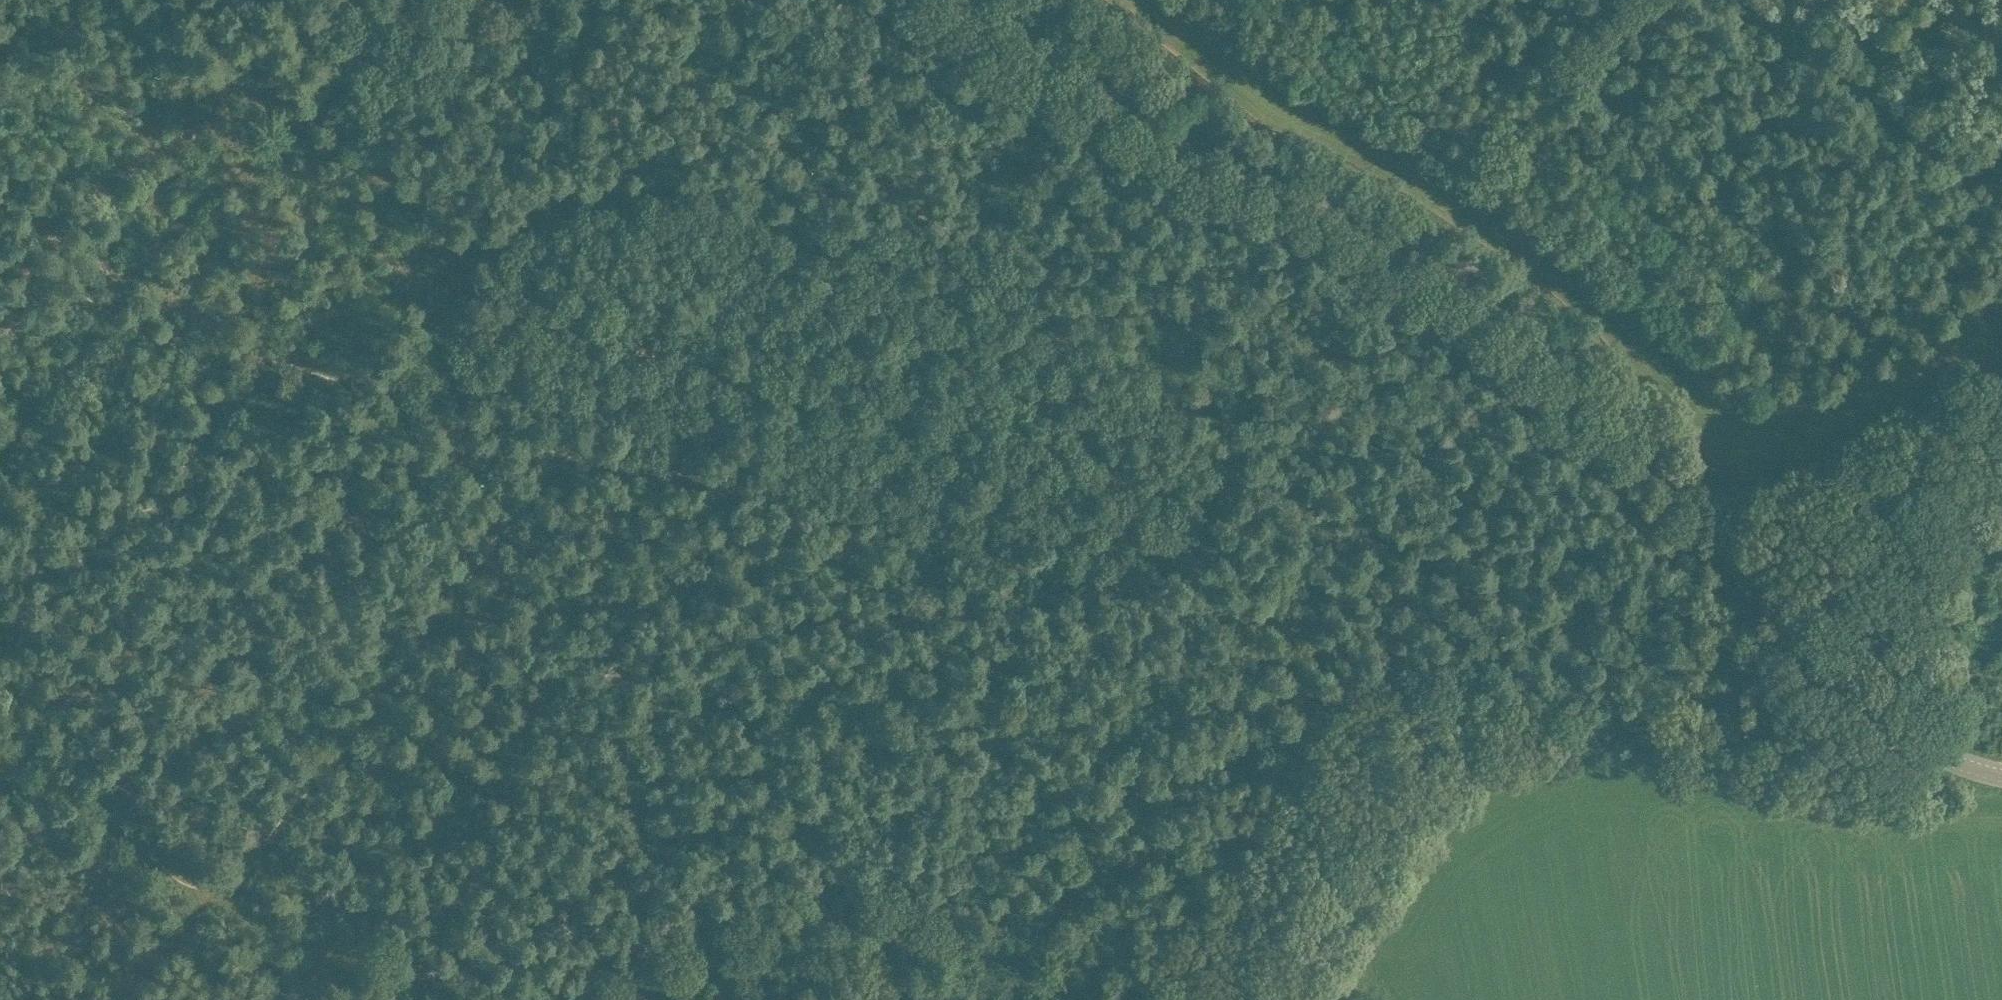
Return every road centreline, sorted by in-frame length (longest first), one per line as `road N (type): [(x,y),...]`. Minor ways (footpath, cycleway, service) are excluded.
road 1 (tertiary): [(985,0),(1166,116),(1453,262),(1499,297),(1622,411),(1871,705),(1938,753),(2001,774)]

